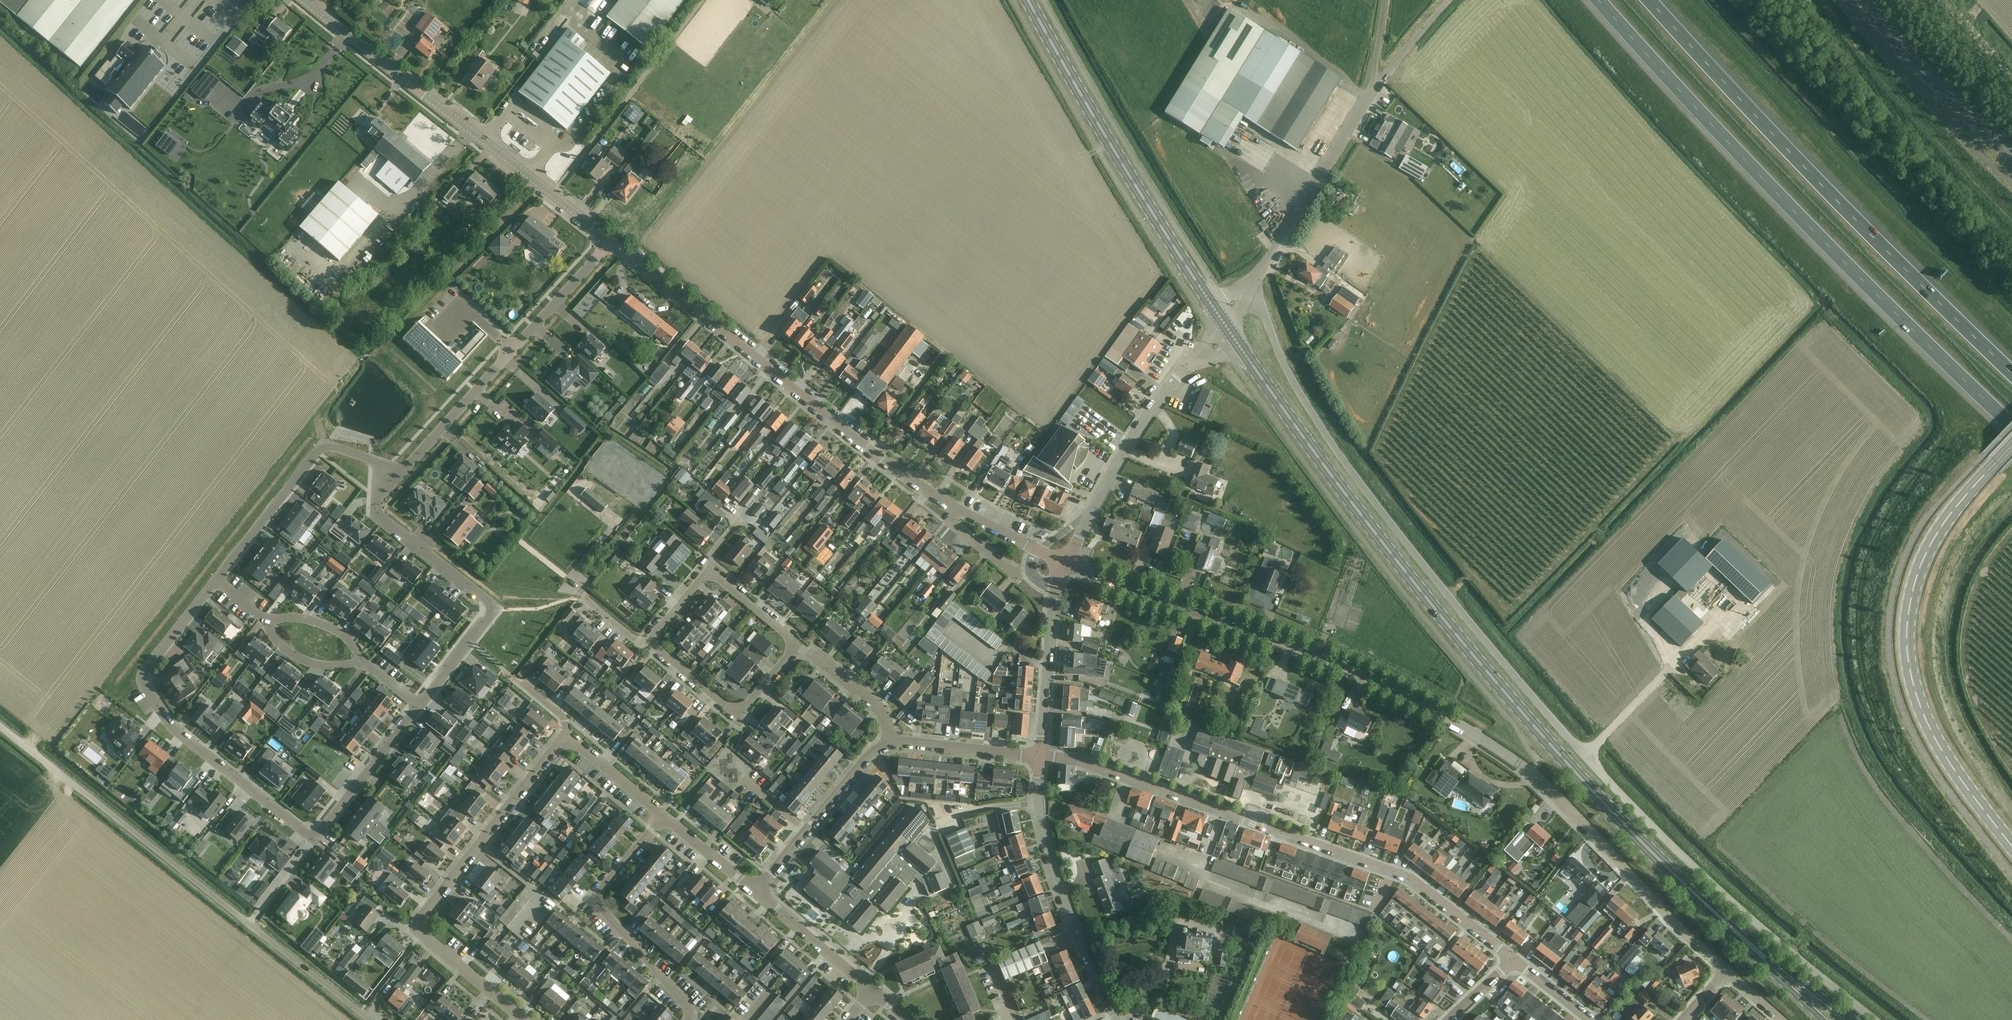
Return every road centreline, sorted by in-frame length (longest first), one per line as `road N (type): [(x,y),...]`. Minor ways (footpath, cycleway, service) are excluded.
road 1 (primary): [(1775,967),(1611,812),(1412,579),(1223,327)]
road 2 (unclassified): [(1065,564),(1329,659),(1467,729),(1540,779),(1726,970)]
road 3 (motorway): [(1598,0),(1781,200),(2011,426)]
road 4 (unclassified): [(1585,755),(1425,566),(1313,415),(1247,290)]
road 5 (residential): [(1040,757),(1096,766),(1411,880),(1514,960)]
road 6 (motorway): [(2011,373),(1649,0)]
road 7 (unclassified): [(2011,847),(1944,756),(1907,650),(1910,603),(1931,542),(2011,446)]
road 8 (tertiary): [(611,242),(873,453),(958,507)]
road 9 (unclassified): [(1873,1019),(1702,873),(1585,755)]
road 10 (tertiary): [(304,0),(611,242)]
road 11 (residential): [(523,1019),(421,935),(419,925),(568,735)]
road 12 (primary): [(1223,327),(1030,0)]
road 13 (residential): [(315,838),(179,734),(143,684),(144,670),(216,580)]
road 14 (unclassified): [(1247,290),(1381,85),(1456,0)]
road 15 (unclassified): [(249,924),(0,725)]
road 16 (residential): [(395,475),(379,500),(381,515),(485,599),(489,611),(420,704)]
road 17 (tertiary): [(1065,564),(1114,467),(1163,394),(1221,343),(1223,327)]
road 18 (residential): [(687,1019),(684,1004),(599,895),(660,816)]
road 19 (residential): [(216,580),(318,452),(337,449),(395,475)]
road 20 (tertiary): [(1037,801),(1057,884),(1117,1019)]
road 21 (unclassified): [(2011,156),(1864,0)]
road 22 (residential): [(892,741),(871,755),(755,892)]
road 23 (residential): [(652,641),(735,709),(750,703),(796,643)]
road 24 (tertiary): [(1065,564),(1055,587),(1040,757)]
road 25 (residential): [(511,349),(395,475)]
road 26 (residential): [(420,704),(315,838)]
road 27 (residential): [(873,990),(755,892)]
road 28 (unclassified): [(366,1019),(249,924)]
road 29 (residential): [(1040,757),(892,741)]
road 30 (residential): [(611,242),(511,349)]
road 31 (residential): [(892,741),(882,710),(796,643)]
road 32 (residential): [(660,816),(568,735)]
road 33 (residential): [(755,892),(660,816)]
road 34 (tertiary): [(958,507),(1065,564)]
road 35 (unclassified): [(1585,755),(1669,669)]

